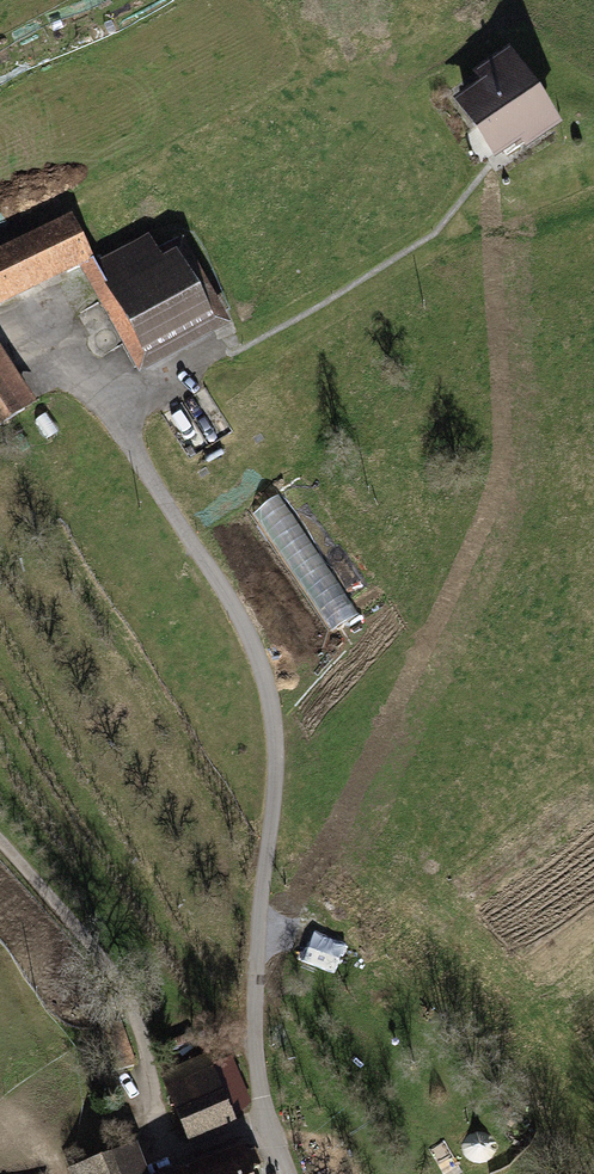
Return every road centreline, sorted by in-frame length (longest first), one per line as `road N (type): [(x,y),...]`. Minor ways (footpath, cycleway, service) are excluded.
road 1 (track): [(269,1124),(255,998),(282,719),(232,602),(65,350)]
road 2 (track): [(108,414),(436,236),(486,173)]
road 3 (track): [(144,1047),(133,1001),(0,842)]

